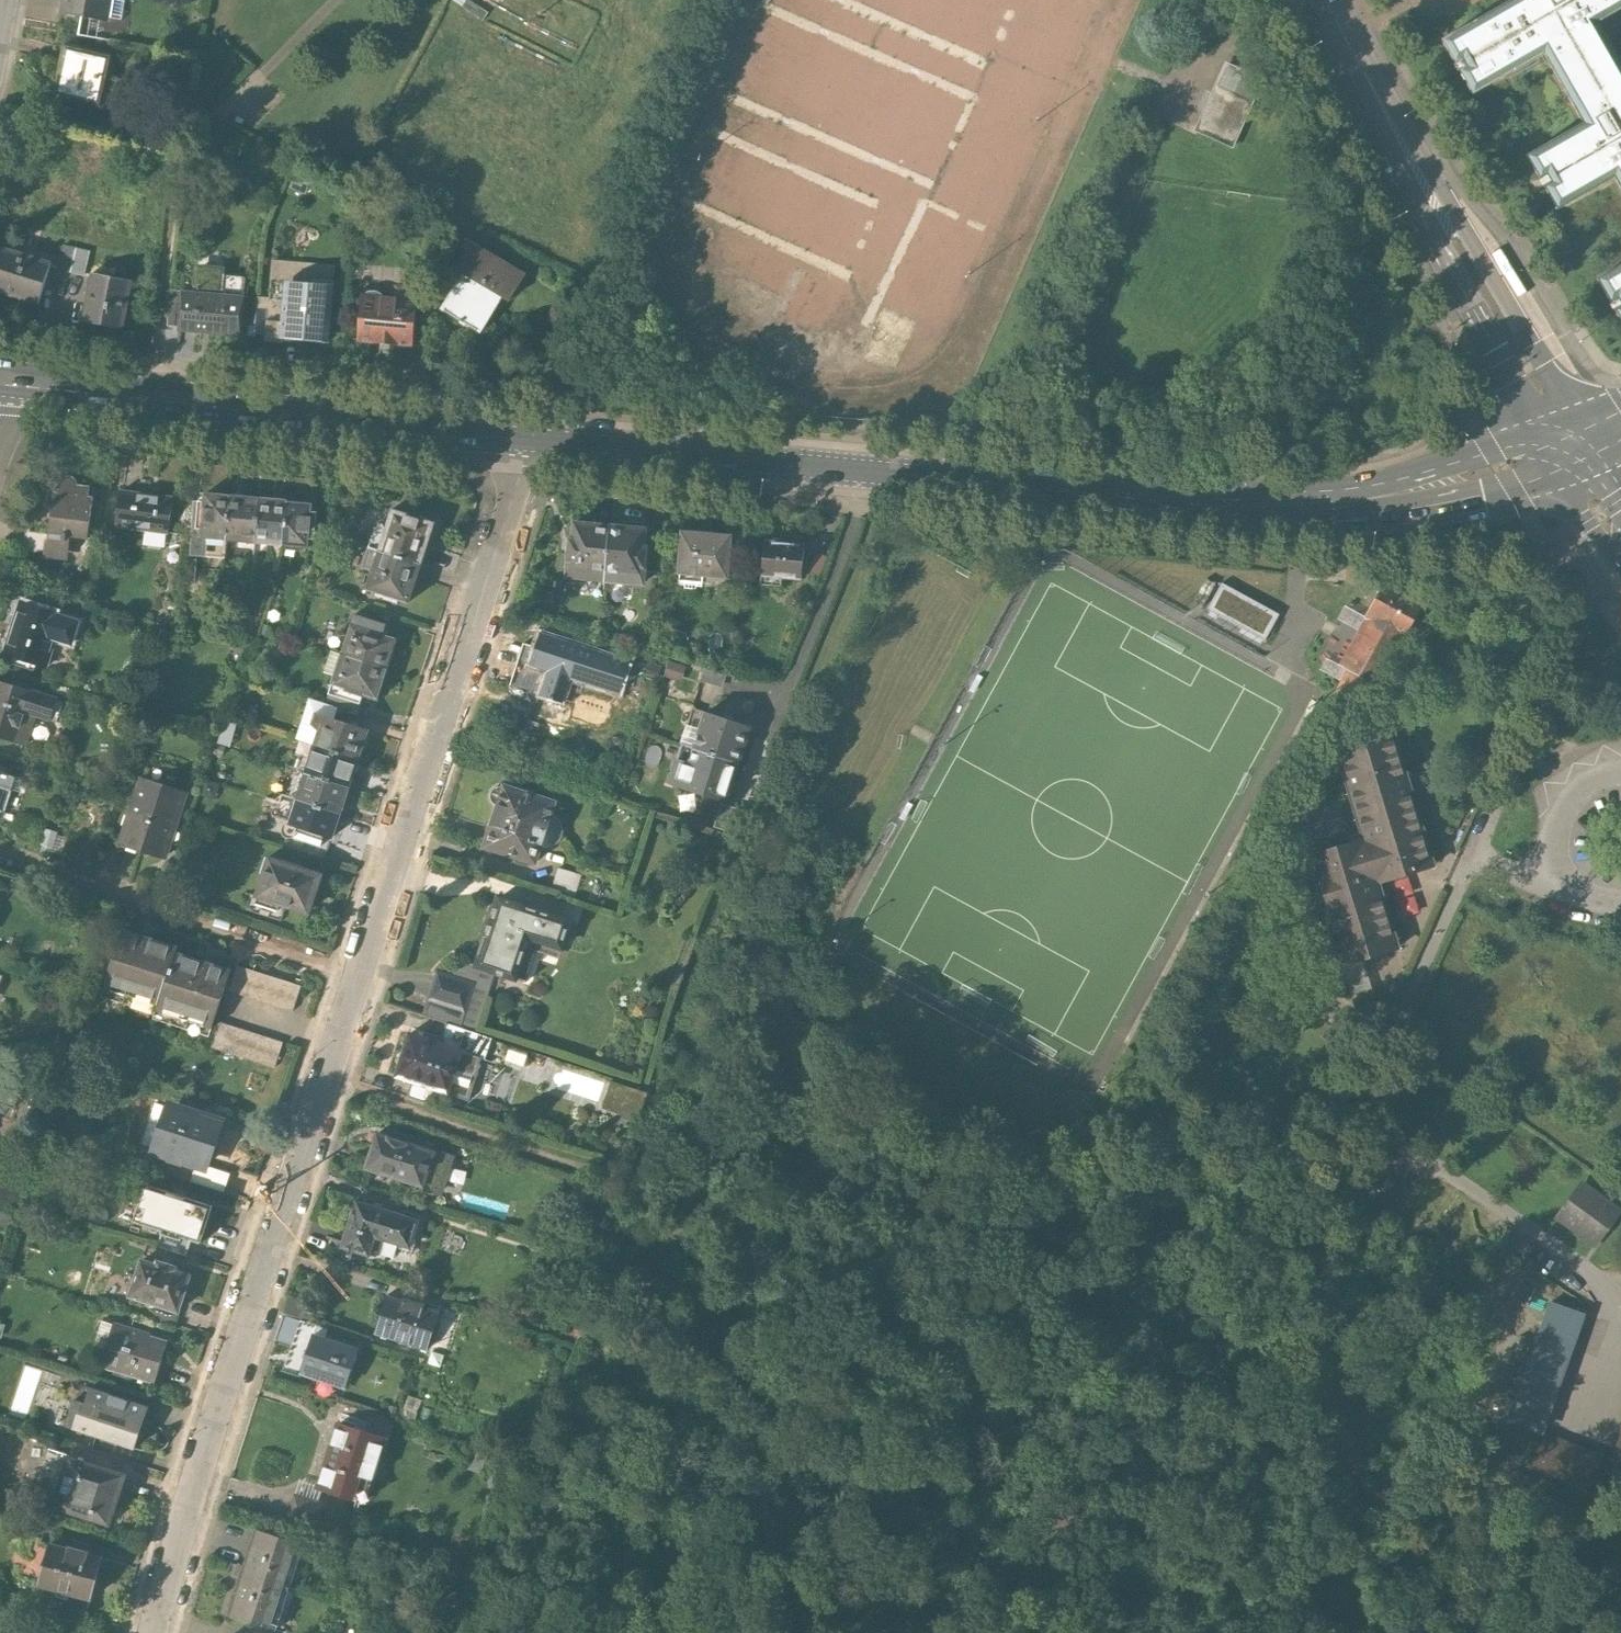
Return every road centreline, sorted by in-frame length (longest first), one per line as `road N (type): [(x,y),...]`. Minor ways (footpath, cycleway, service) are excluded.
road 1 (residential): [(521,440),(519,470),(155,1632)]
road 2 (primary): [(521,440),(1280,509),(1412,497),(1575,444)]
road 3 (primary): [(9,380),(521,440)]
road 4 (secondary): [(1575,444),(1315,0)]
road 5 (track): [(1281,1261),(1226,1345),(1044,1526),(984,1632)]
road 6 (residential): [(200,913),(0,853)]
road 7 (track): [(1360,1102),(1281,1261)]
road 8 (track): [(361,977),(200,913)]

